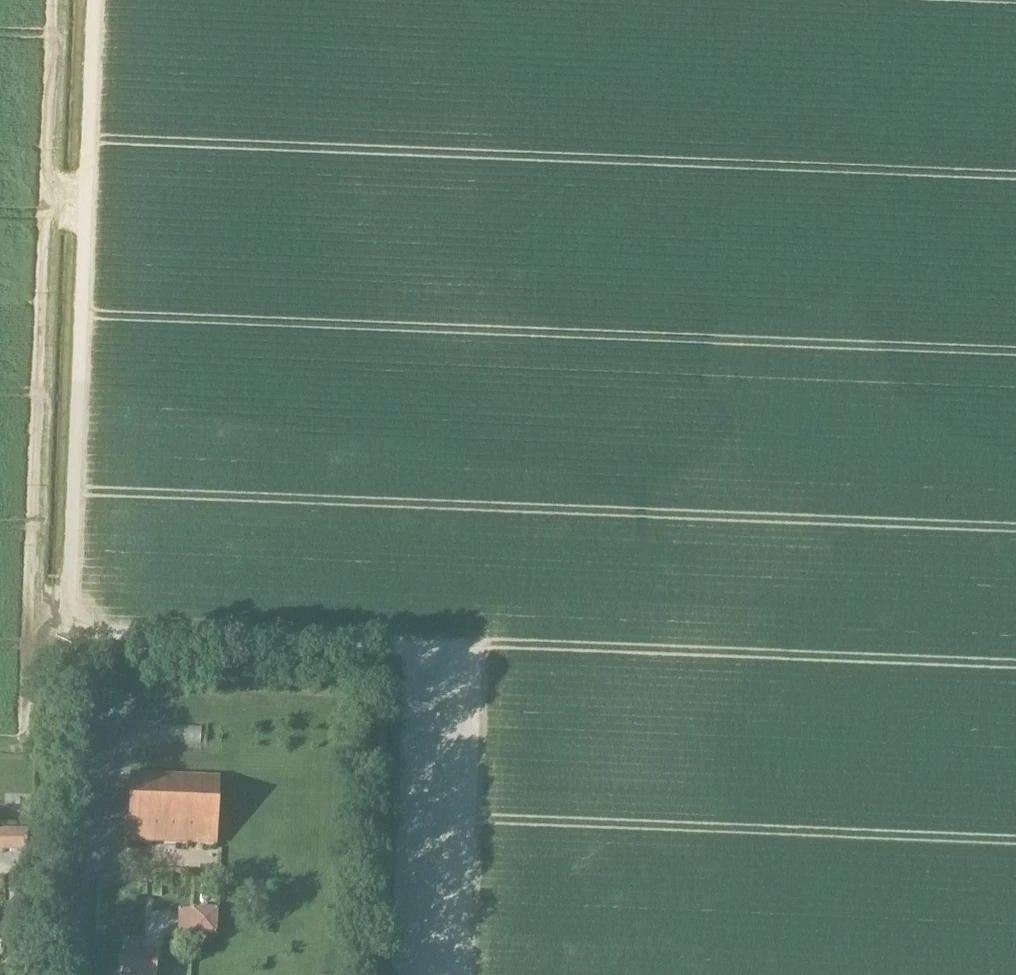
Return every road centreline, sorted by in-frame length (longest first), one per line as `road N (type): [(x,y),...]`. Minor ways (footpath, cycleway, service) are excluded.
road 1 (track): [(93,0),(69,632),(417,646),(404,974)]

